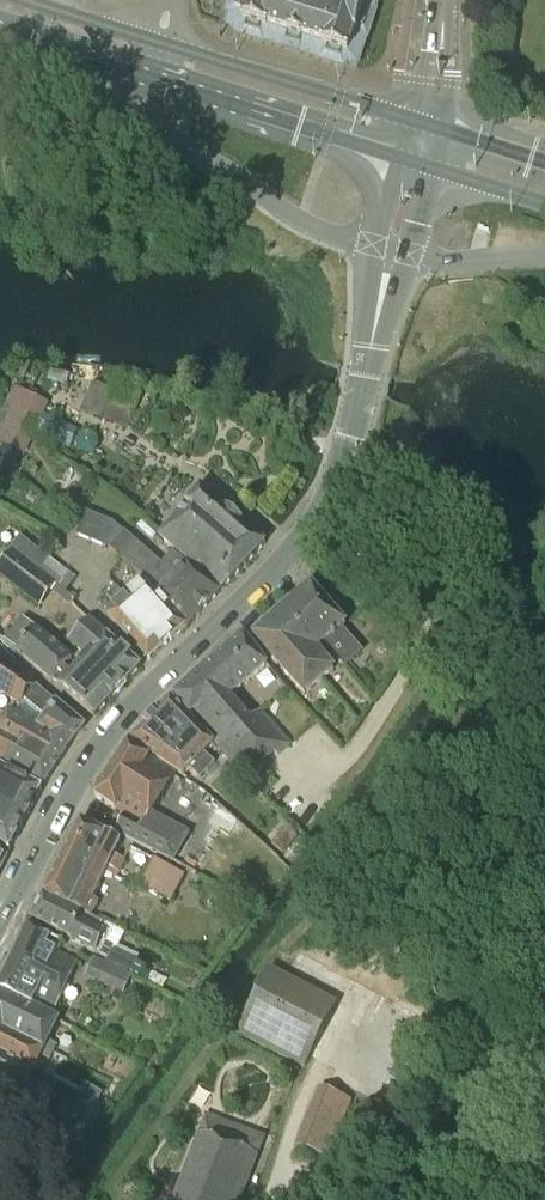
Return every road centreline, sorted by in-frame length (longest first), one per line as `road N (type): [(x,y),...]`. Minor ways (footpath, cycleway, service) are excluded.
road 1 (secondary): [(0,926),(105,738),(250,595),(318,512),(344,461),(370,347)]
road 2 (unclassified): [(375,244),(314,228),(139,119),(0,57)]
road 3 (primary): [(411,118),(161,41)]
road 4 (primary): [(151,77),(399,156)]
road 5 (primary): [(0,29),(151,77)]
road 6 (primary): [(161,41),(28,0)]
road 7 (unclassified): [(544,253),(464,262),(408,253)]
road 8 (residential): [(444,128),(452,77),(445,1)]
road 9 (residential): [(445,1),(411,118)]

